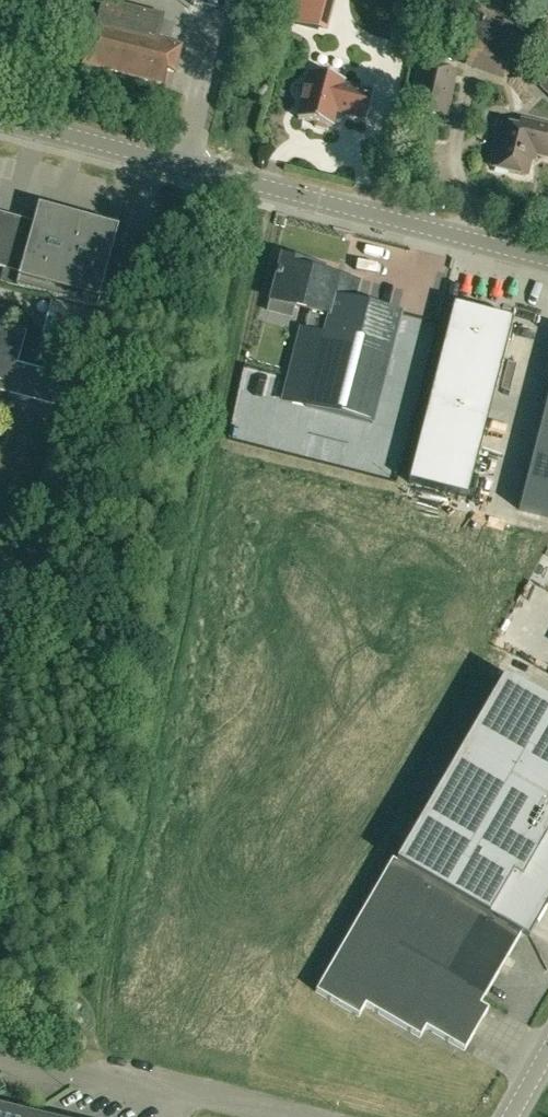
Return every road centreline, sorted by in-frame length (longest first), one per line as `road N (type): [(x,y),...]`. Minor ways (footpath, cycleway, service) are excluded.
road 1 (unclassified): [(547,258),(0,111)]
road 2 (unclassified): [(281,1116),(56,1061)]

